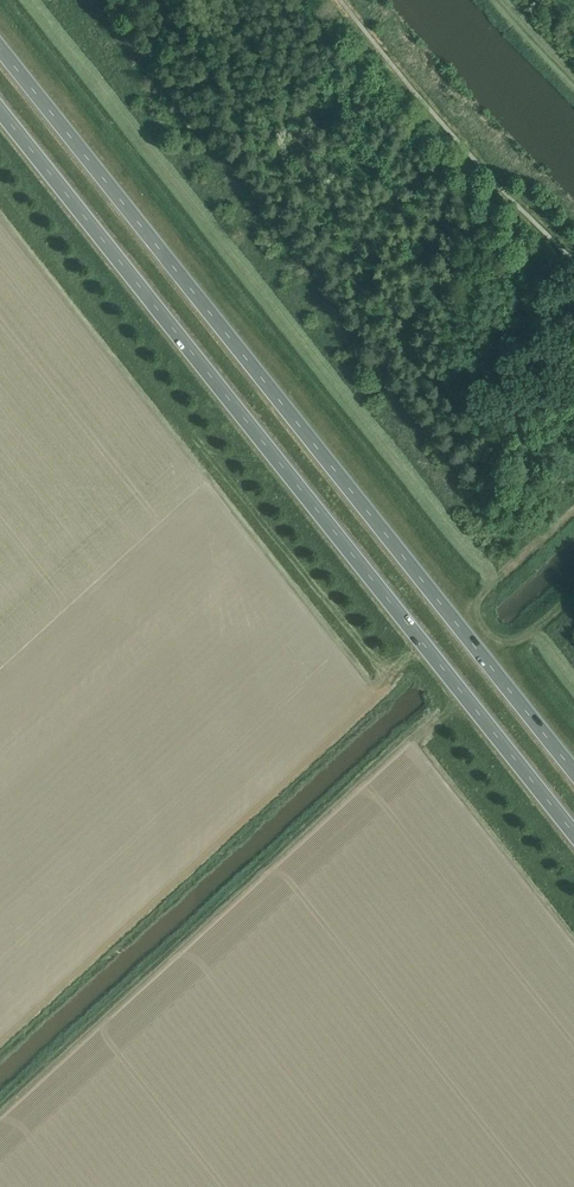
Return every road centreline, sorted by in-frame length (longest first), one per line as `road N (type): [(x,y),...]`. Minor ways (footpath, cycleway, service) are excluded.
road 1 (trunk): [(0,109),(573,834)]
road 2 (trunk): [(573,771),(0,49)]

